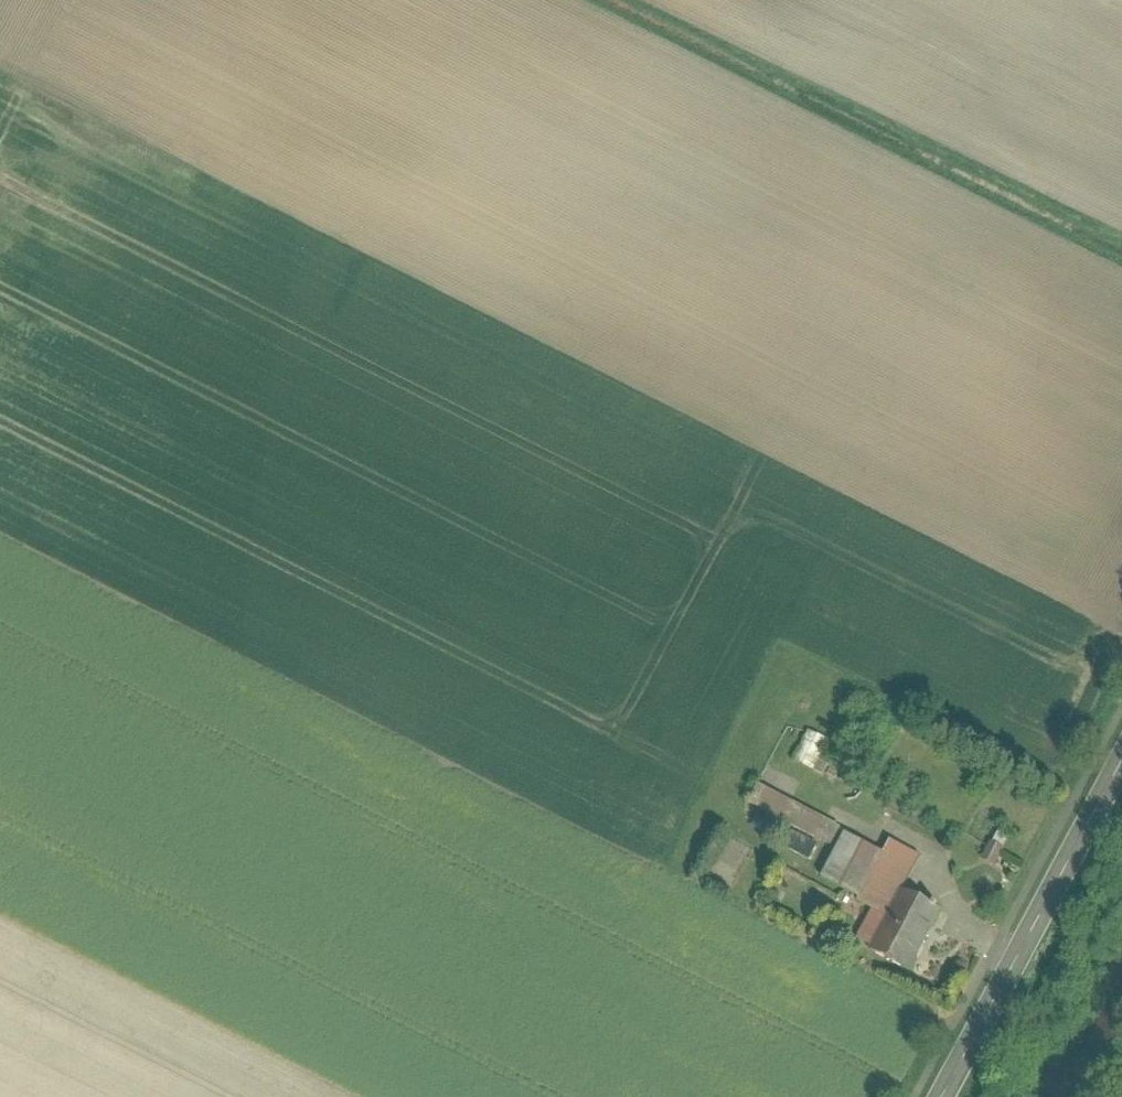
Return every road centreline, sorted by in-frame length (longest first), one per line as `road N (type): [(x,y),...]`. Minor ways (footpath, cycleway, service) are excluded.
road 1 (tertiary): [(941,1096),(1121,760)]

